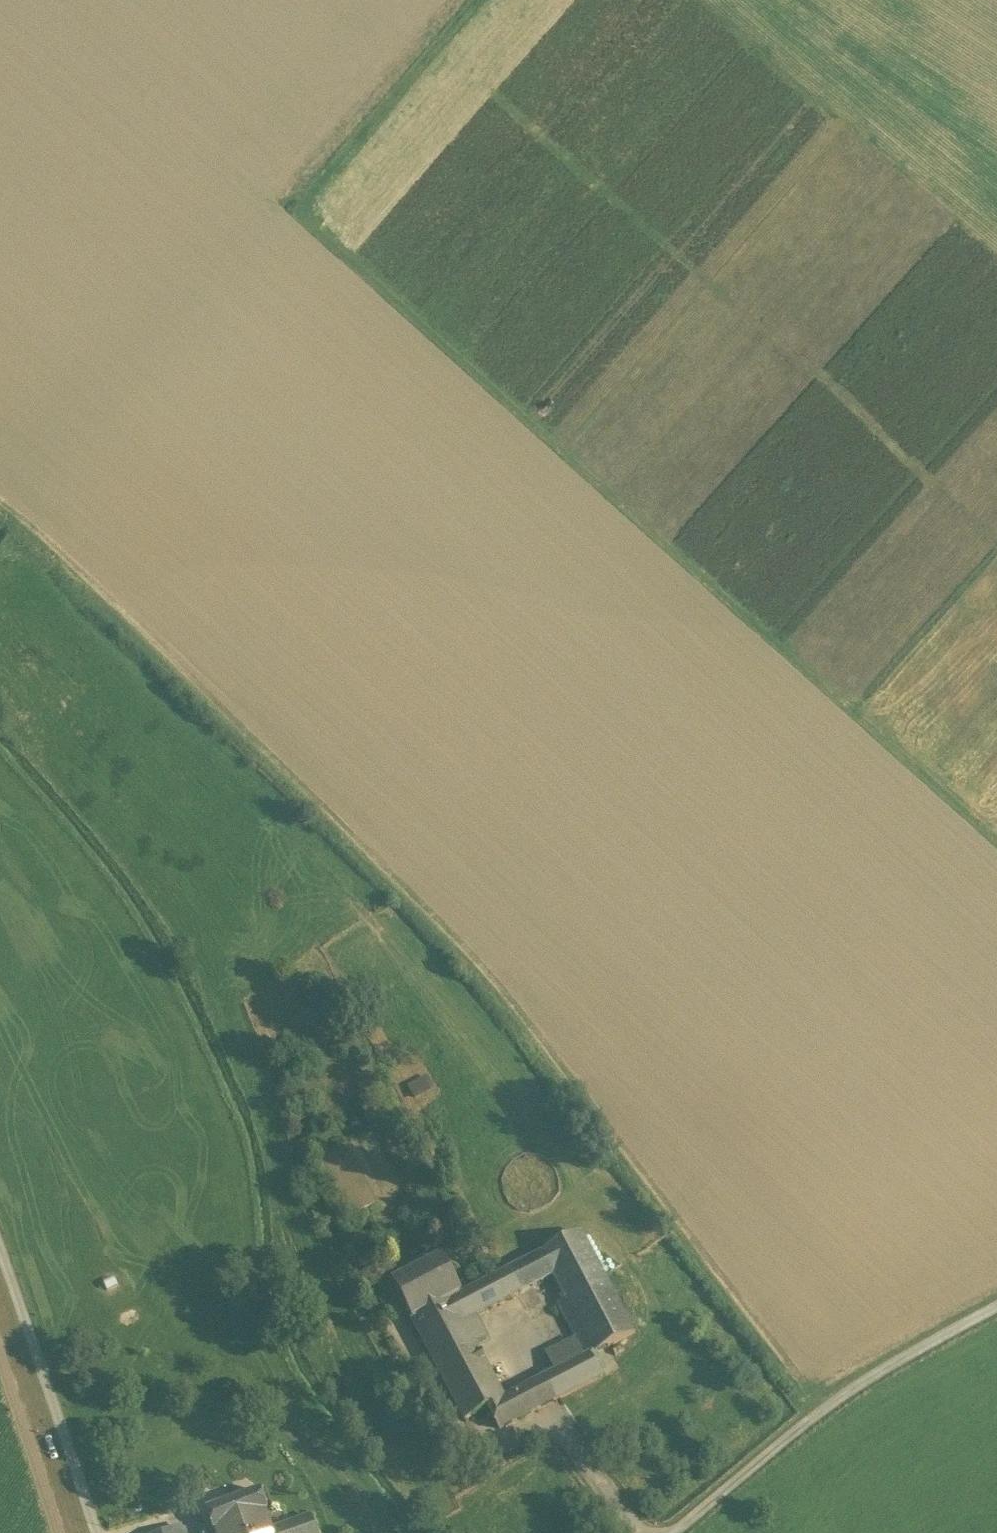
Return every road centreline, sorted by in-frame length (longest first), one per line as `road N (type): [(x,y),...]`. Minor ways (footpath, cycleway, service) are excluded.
road 1 (unclassified): [(672,1532),(823,1404),(996,1314)]
road 2 (unclassified): [(0,1232),(102,1532)]

